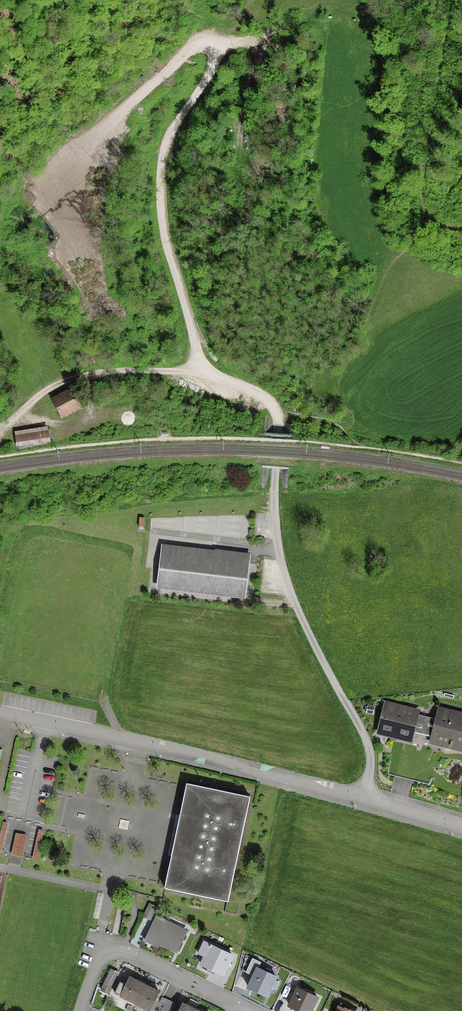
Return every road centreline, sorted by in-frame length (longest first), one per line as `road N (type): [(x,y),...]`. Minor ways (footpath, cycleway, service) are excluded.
road 1 (track): [(71,253),(40,193),(198,42),(219,45),(211,70),(165,138),(161,228),(201,367),(241,384),(268,403),(274,417),(277,558),(363,734),(369,760),(363,796)]
road 2 (residential): [(0,716),(204,758),(461,826)]
road 3 (residential): [(81,1010),(99,958),(115,947),(254,1010)]
road 4 (track): [(201,367),(71,379),(0,424)]
road 5 (track): [(448,39),(422,200),(433,220)]

